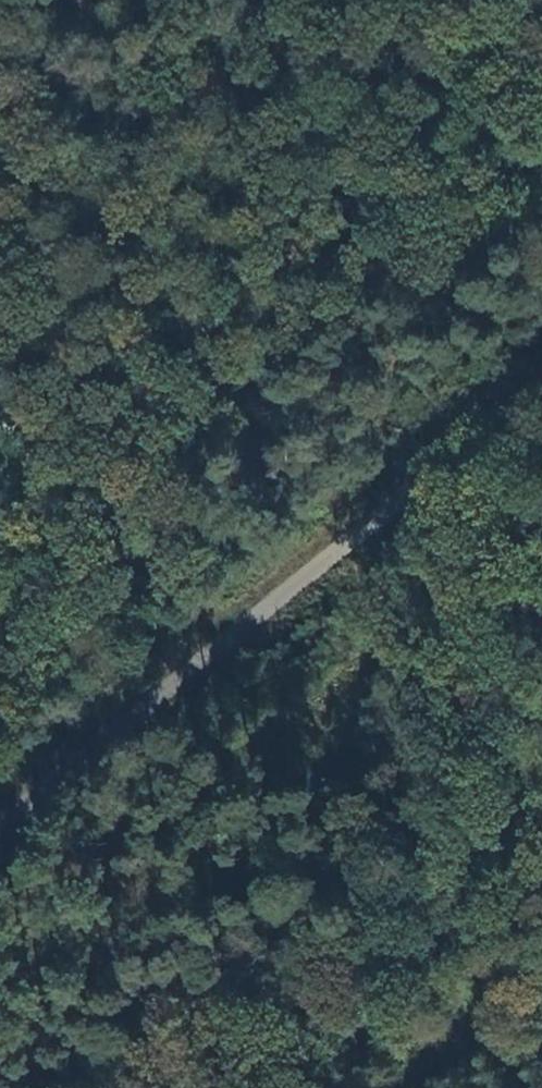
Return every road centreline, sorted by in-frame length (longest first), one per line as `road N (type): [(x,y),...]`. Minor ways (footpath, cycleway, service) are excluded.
road 1 (track): [(0,839),(541,399)]

